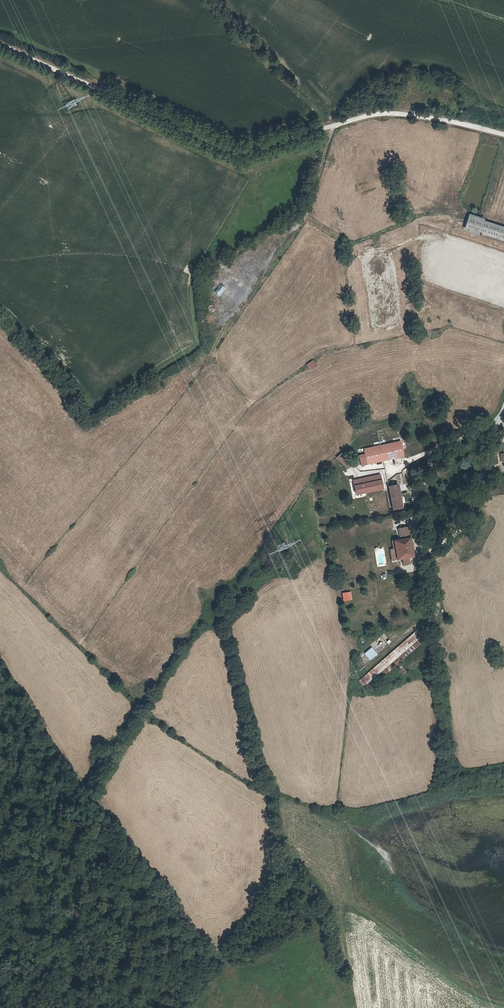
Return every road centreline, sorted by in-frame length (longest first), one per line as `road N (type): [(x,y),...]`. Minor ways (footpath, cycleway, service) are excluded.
road 1 (track): [(0,46),(240,159),(393,112),(503,138)]
road 2 (track): [(333,131),(302,221),(268,239),(228,299)]

